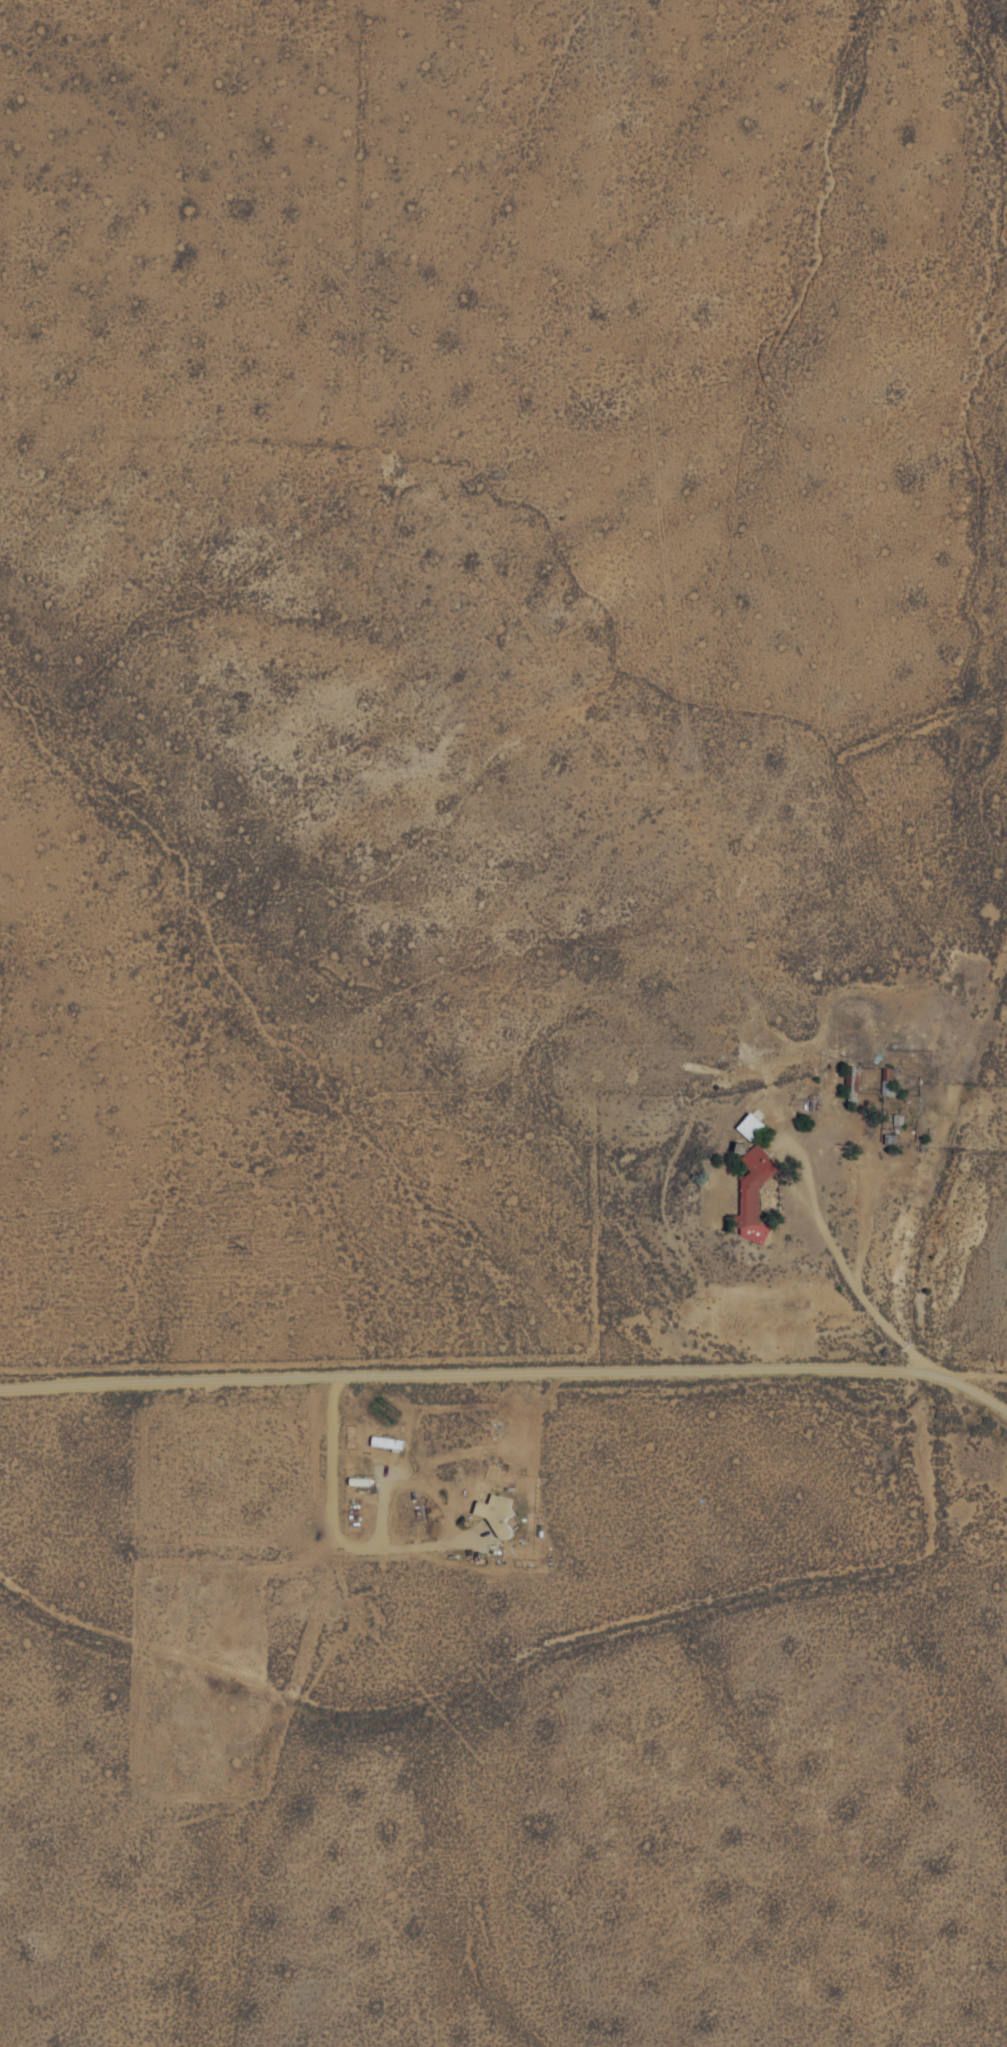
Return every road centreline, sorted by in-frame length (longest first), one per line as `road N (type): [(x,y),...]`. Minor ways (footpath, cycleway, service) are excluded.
road 1 (residential): [(1006,1413),(939,1372),(837,1366),(0,1385)]

